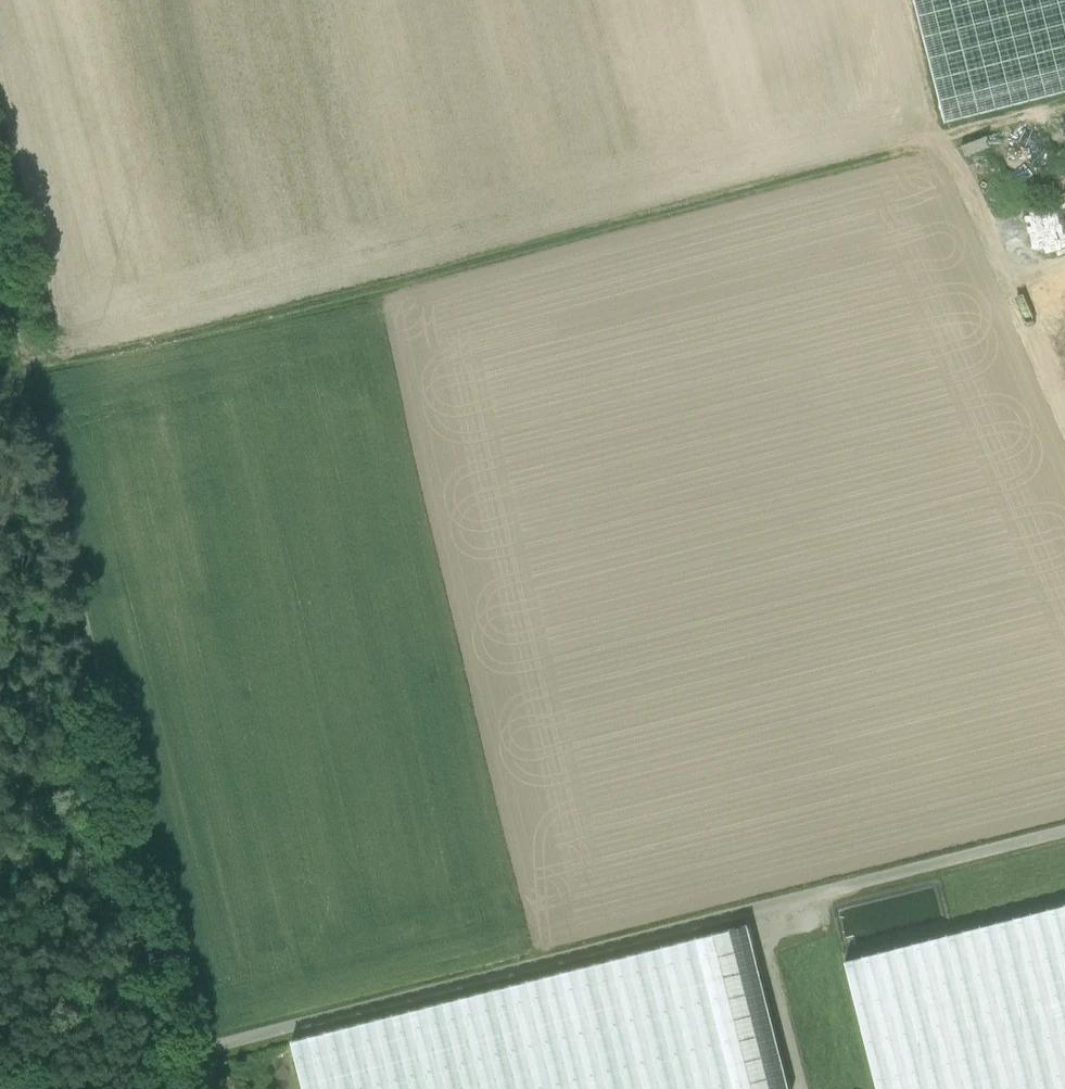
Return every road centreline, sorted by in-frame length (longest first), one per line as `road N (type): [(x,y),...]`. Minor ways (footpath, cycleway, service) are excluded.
road 1 (unclassified): [(1064,832),(45,1088)]

